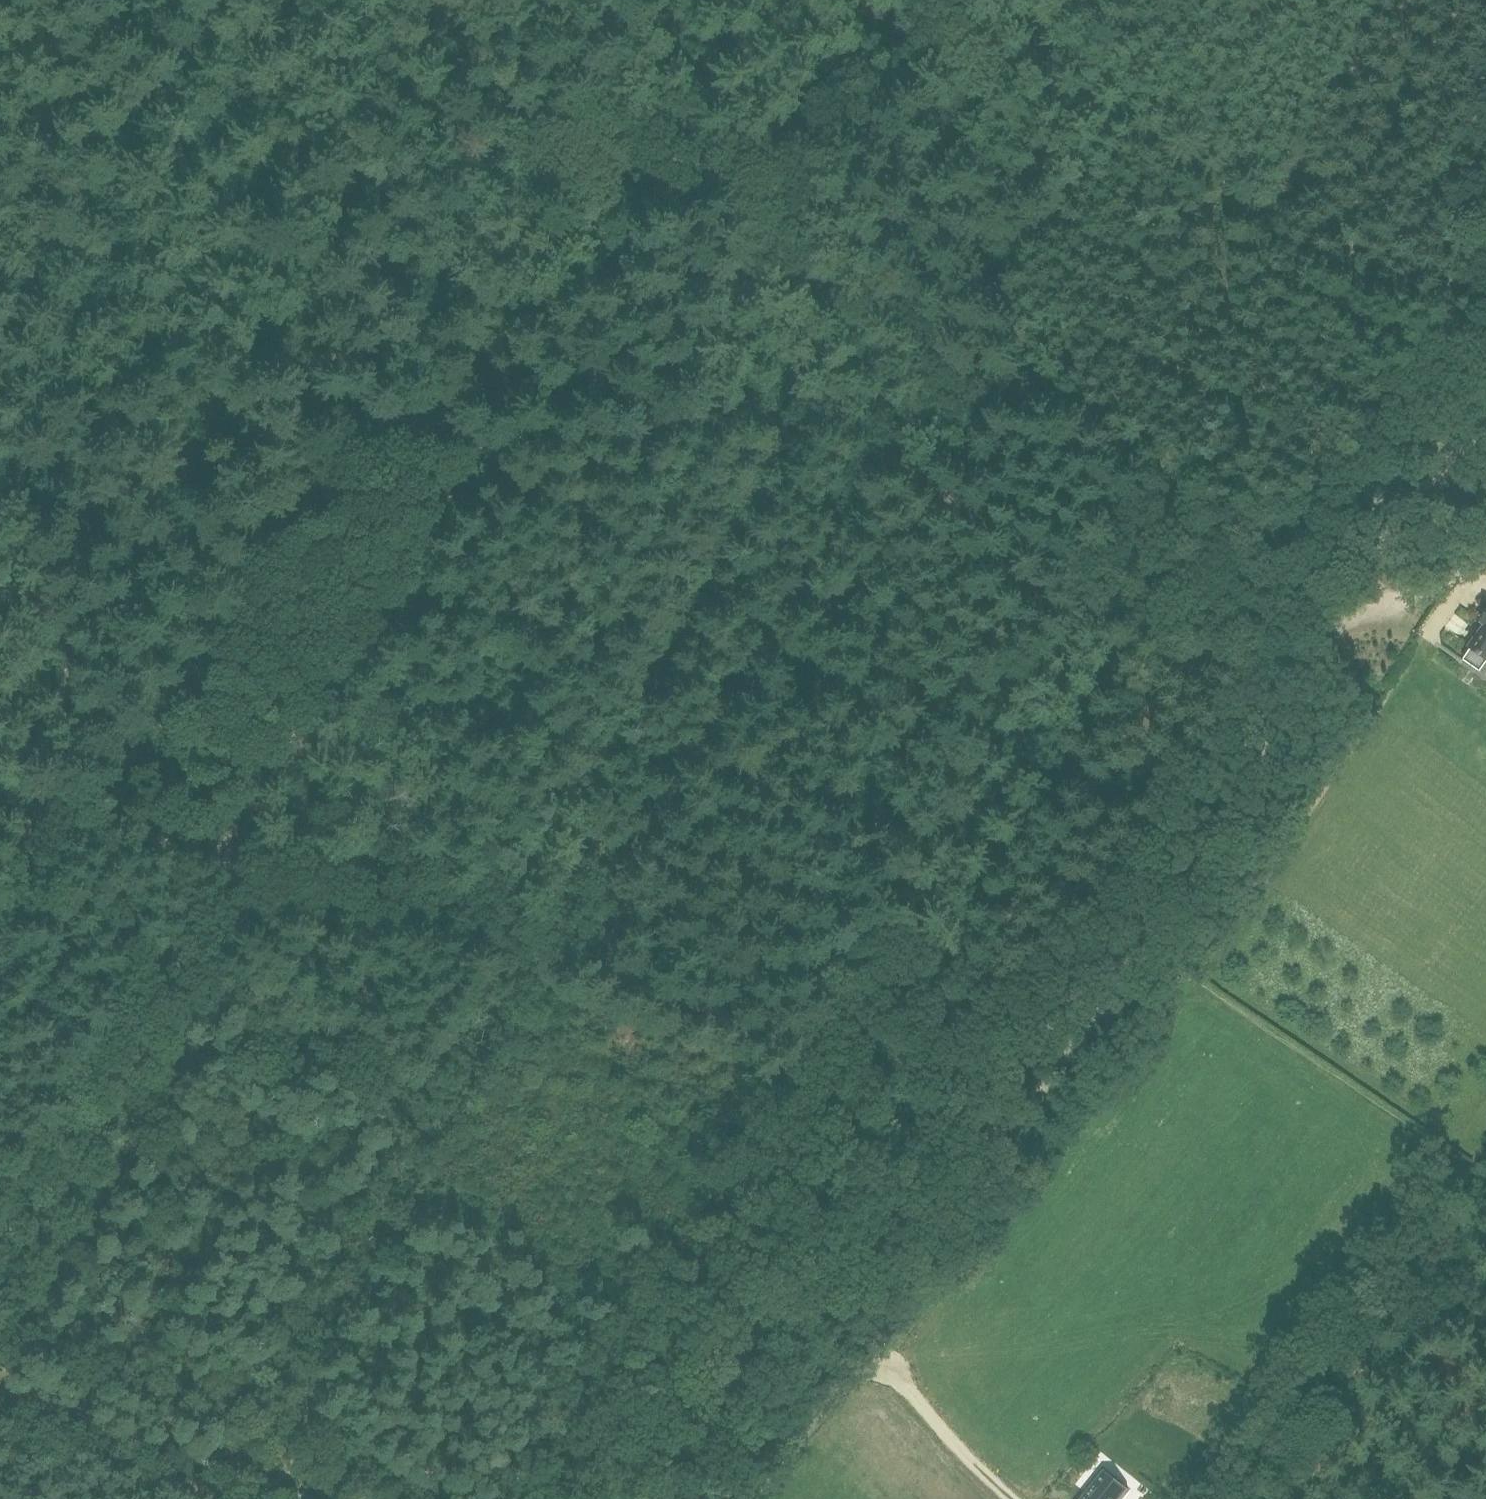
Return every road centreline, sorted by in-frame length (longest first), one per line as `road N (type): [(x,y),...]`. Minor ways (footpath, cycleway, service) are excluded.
road 1 (track): [(0,565),(28,586),(56,630),(76,762),(96,812),(377,922),(460,947),(605,966),(867,1082),(950,1112),(991,1115),(1011,1130)]
road 2 (track): [(675,420),(768,416),(832,424),(892,453),(1158,634),(1215,655),(1315,663)]
road 3 (track): [(675,420),(583,437),(485,439),(271,383),(219,350),(194,321),(182,284),(67,221)]
road 4 (track): [(1139,946),(748,1498)]
road 5 (track): [(662,0),(601,74),(543,99),(528,138),(542,183),(603,236),(675,420)]
road 6 (track): [(1485,1179),(1139,946)]
road 7 (track): [(1315,663),(1139,946)]
road 8 (track): [(0,1389),(305,1498)]
road 9 (track): [(1315,663),(1399,517),(1485,427)]
road 10 (track): [(215,0),(55,239)]

